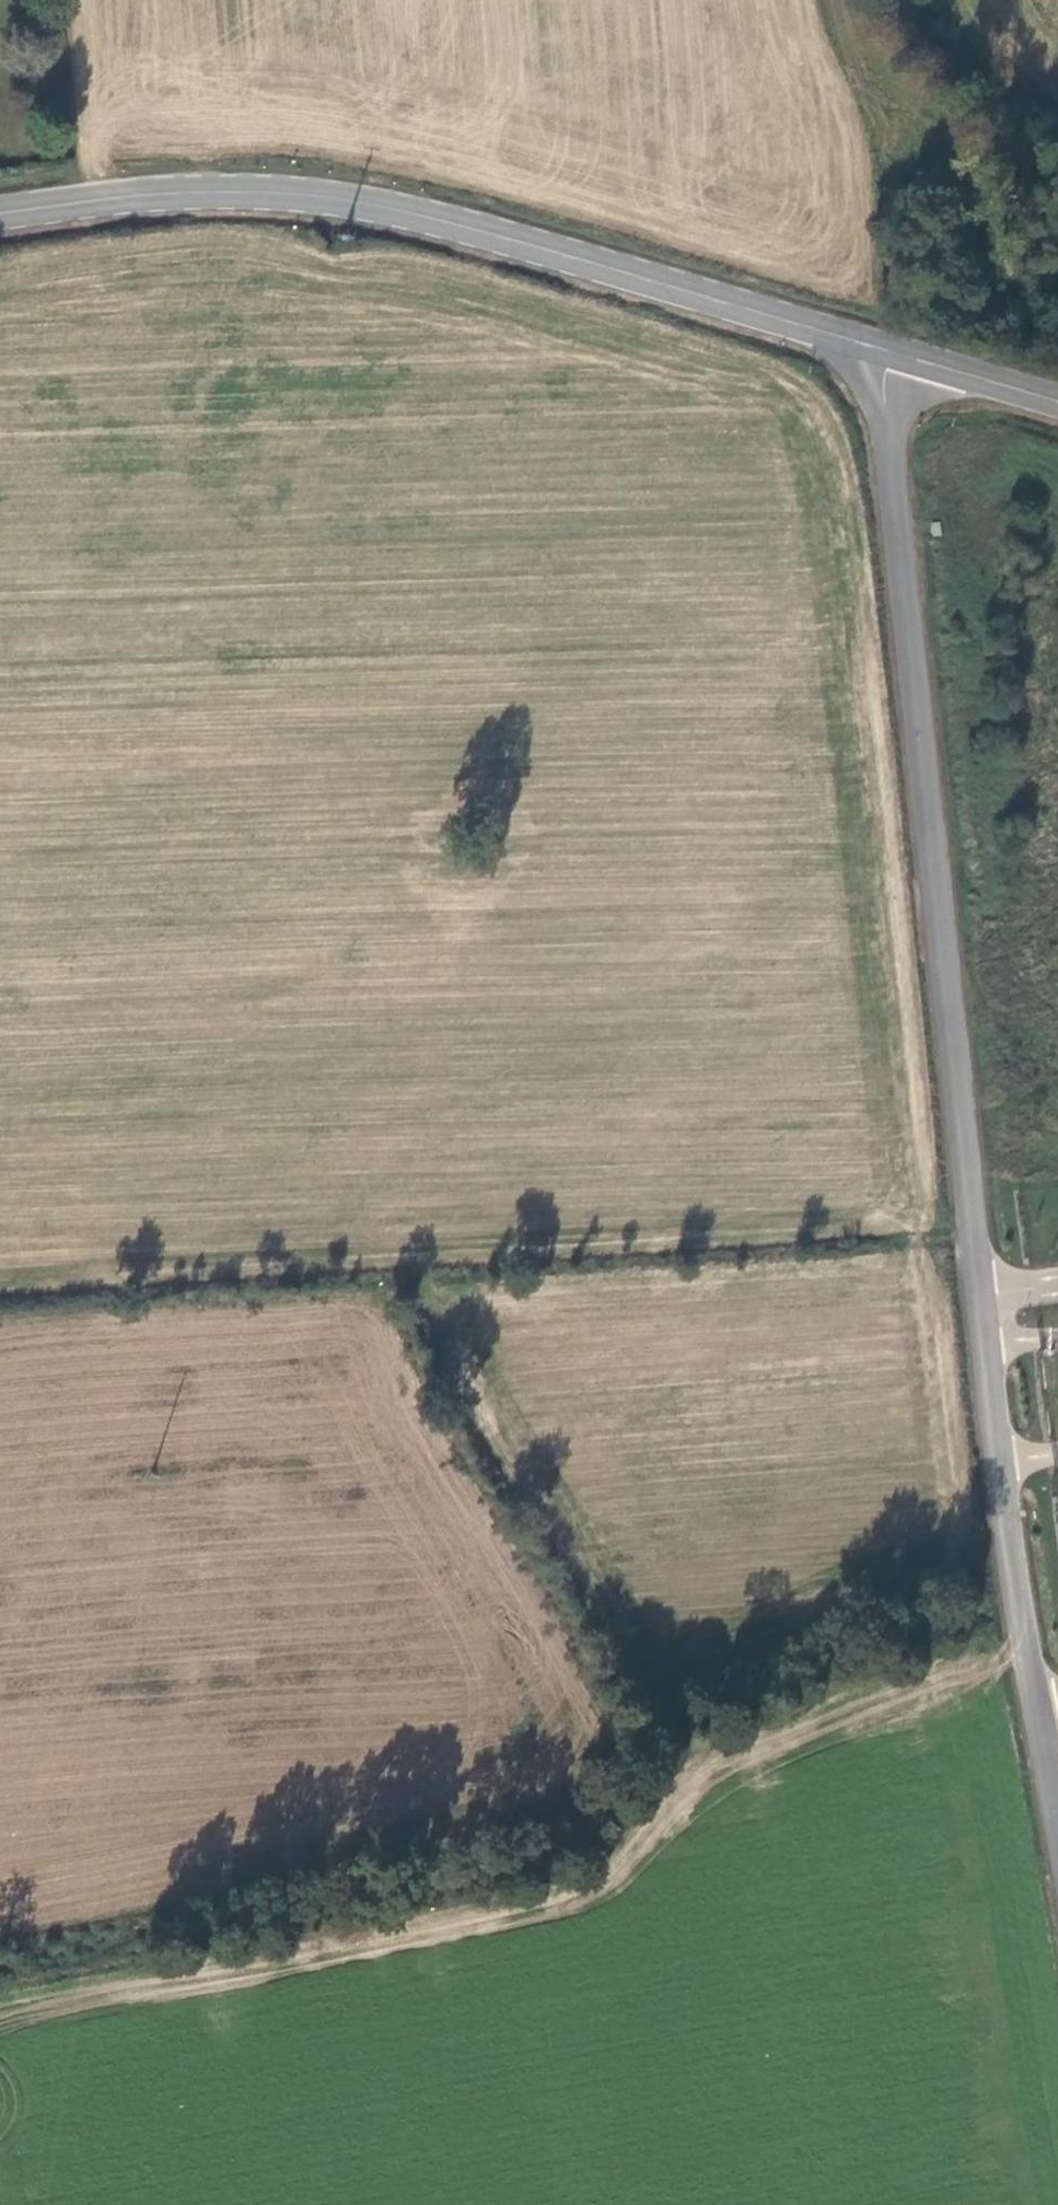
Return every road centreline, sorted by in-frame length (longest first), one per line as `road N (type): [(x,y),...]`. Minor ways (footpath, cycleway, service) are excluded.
road 1 (unclassified): [(903,357),(889,439),(922,761),(994,1338),(1000,1463),(1057,1805)]
road 2 (secondary): [(0,216),(258,191),(361,203),(903,357)]
road 3 (secondary): [(903,357),(1057,403)]

